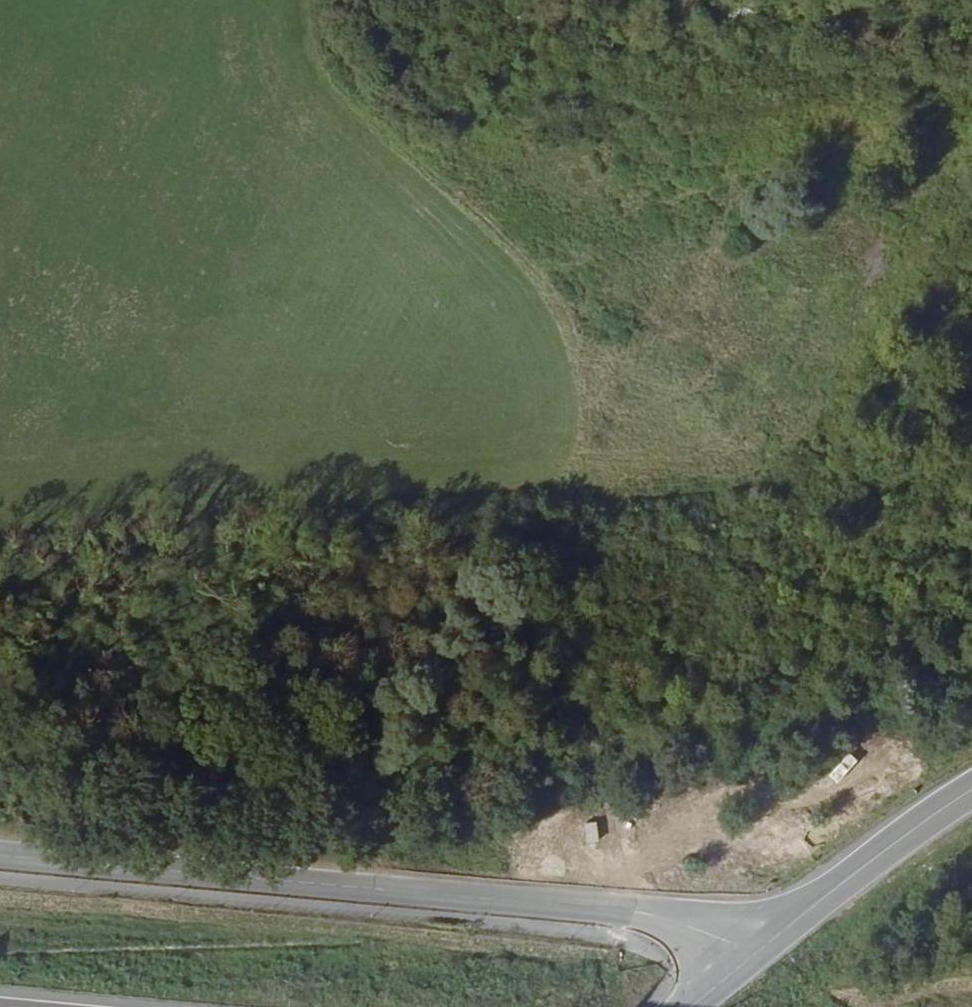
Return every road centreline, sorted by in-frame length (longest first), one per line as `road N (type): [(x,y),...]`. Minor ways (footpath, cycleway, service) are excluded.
road 1 (secondary): [(737,956),(663,913),(0,861)]
road 2 (secondary): [(971,789),(737,956)]
road 3 (track): [(711,0),(971,38)]

